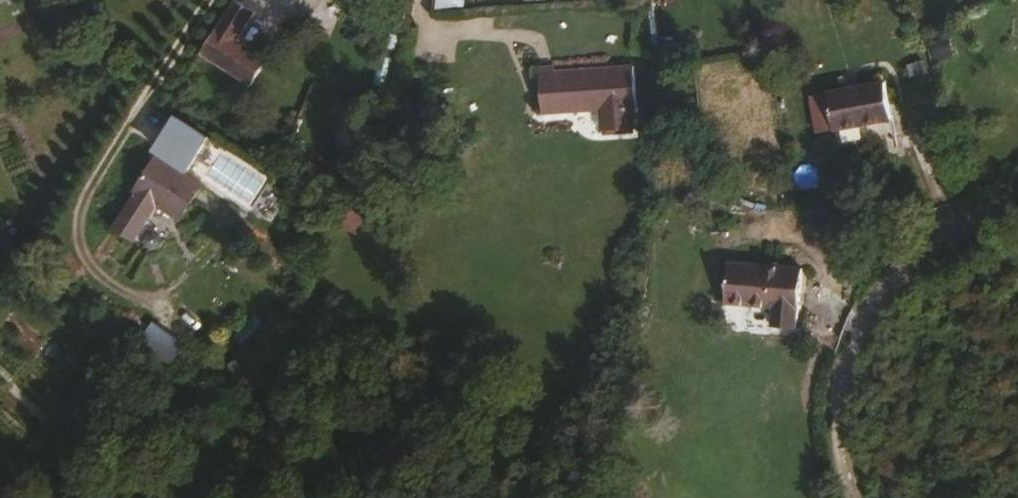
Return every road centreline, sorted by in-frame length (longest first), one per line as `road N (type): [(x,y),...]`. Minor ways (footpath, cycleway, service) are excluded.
road 1 (track): [(207,0),(89,191),(78,233),(89,263),(125,292),(156,296),(198,263)]
road 2 (residential): [(840,467),(836,404),(844,372),(884,294),(954,229),(1017,194)]

